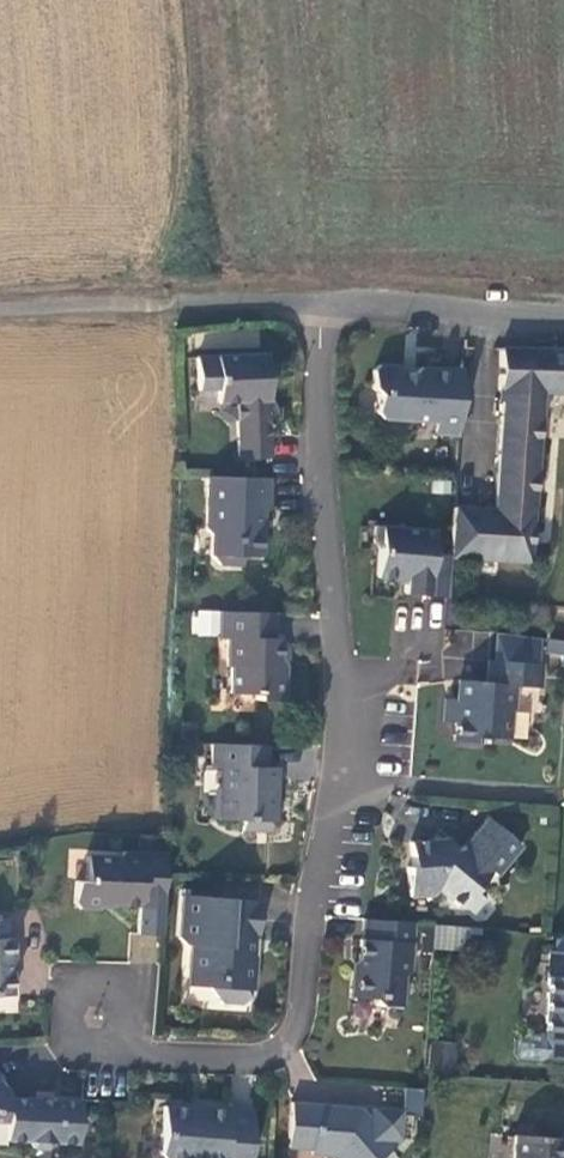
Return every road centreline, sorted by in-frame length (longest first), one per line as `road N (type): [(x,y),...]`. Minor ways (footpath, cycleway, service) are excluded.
road 1 (residential): [(321,302),(317,426),(350,771),(304,1054),(57,1015)]
road 2 (unclassified): [(321,302),(563,318)]
road 3 (track): [(0,311),(174,302)]
road 4 (unclassified): [(174,302),(321,302)]

